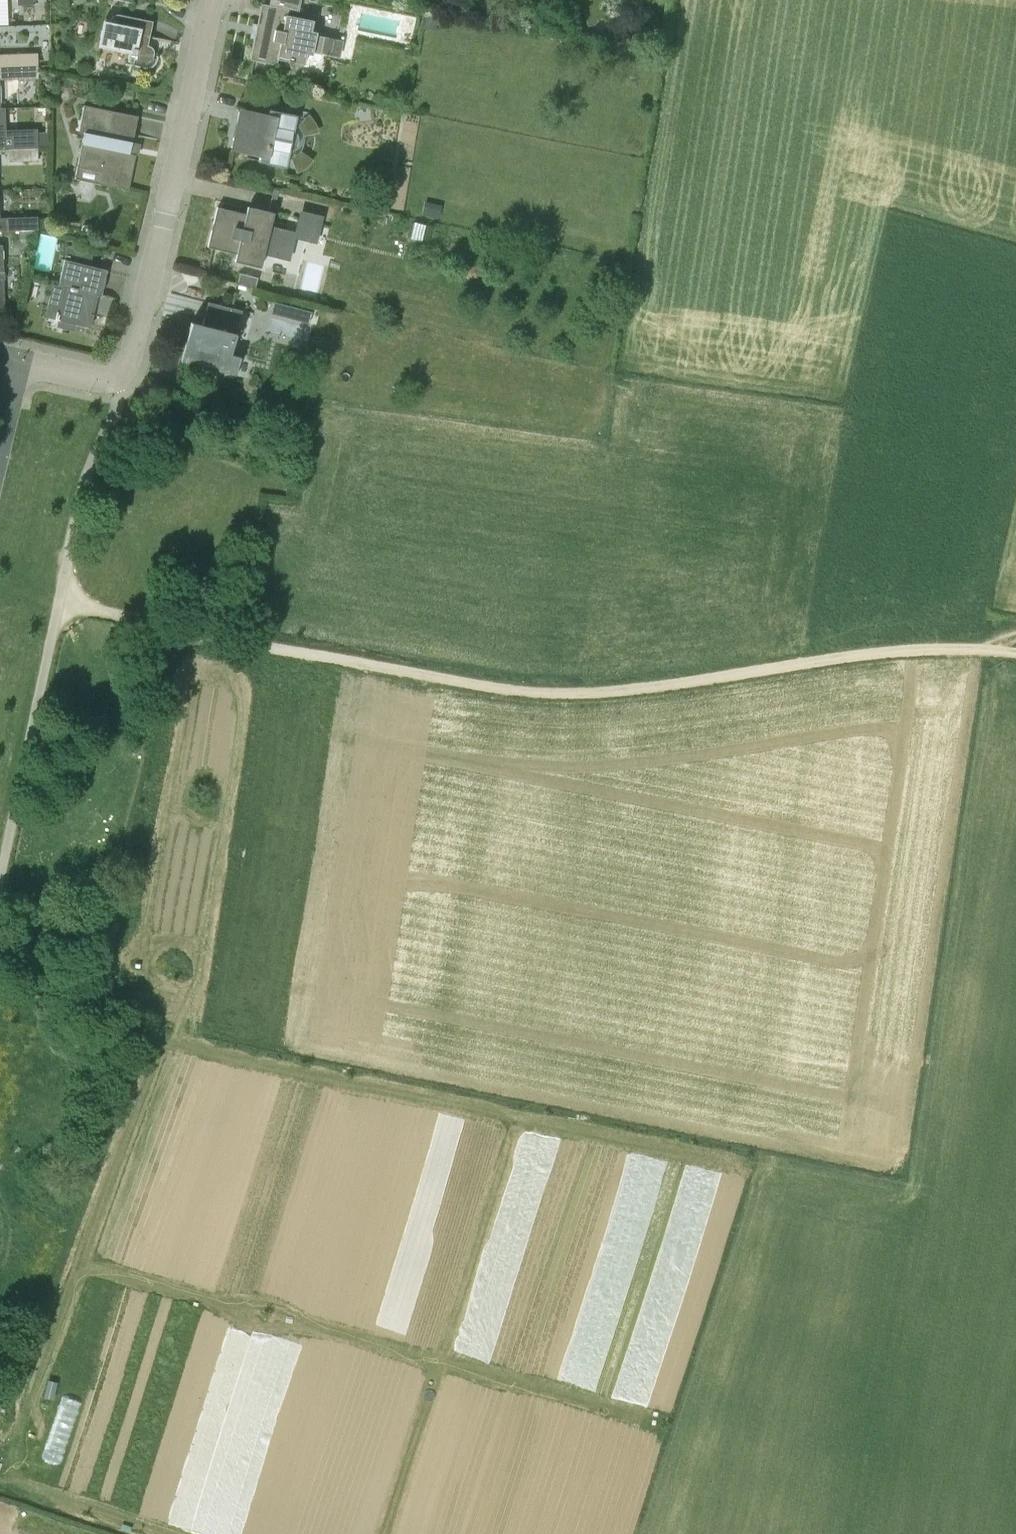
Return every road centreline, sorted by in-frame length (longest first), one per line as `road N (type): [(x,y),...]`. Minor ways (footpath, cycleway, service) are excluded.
road 1 (track): [(1015,652),(893,651),(658,687),(563,694),(58,602)]
road 2 (residential): [(117,375),(131,352),(205,0)]

